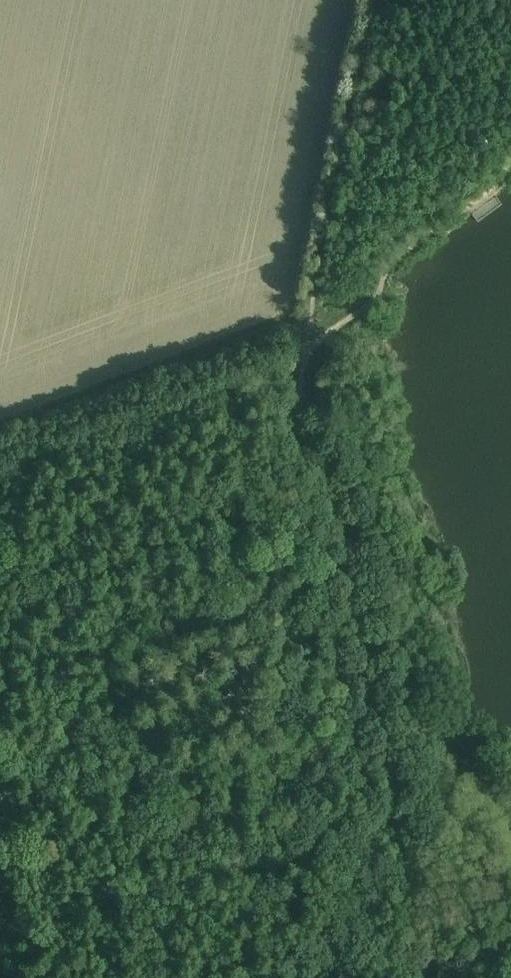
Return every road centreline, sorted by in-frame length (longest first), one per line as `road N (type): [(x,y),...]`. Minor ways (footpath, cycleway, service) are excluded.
road 1 (track): [(335,320),(297,375),(420,531),(450,717),(510,881)]
road 2 (track): [(395,903),(338,555),(281,360),(335,320)]
road 3 (track): [(378,0),(334,212),(335,320)]
road 4 (track): [(335,320),(385,248),(510,146)]

